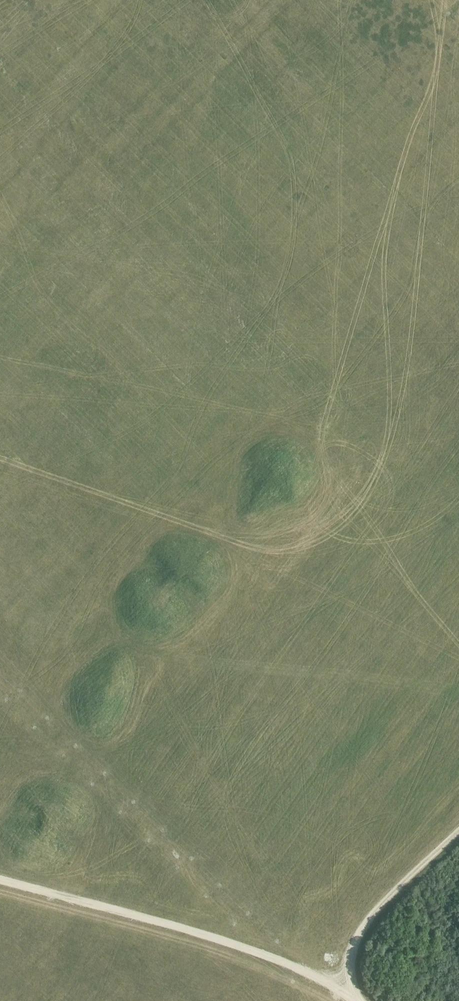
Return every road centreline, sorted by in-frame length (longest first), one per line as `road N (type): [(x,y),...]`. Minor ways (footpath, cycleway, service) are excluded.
road 1 (track): [(353,1000),(304,968),(0,883)]

